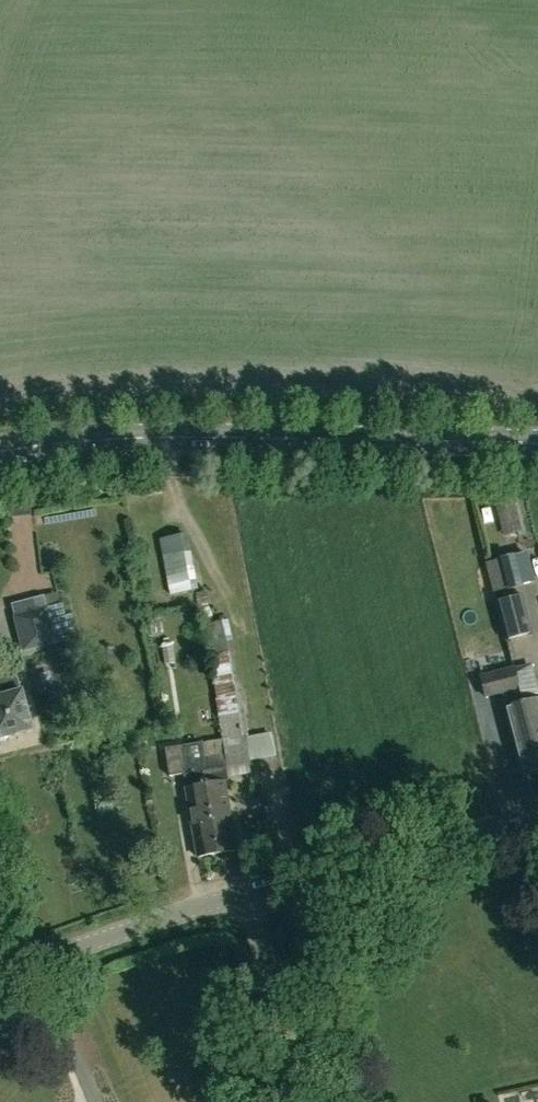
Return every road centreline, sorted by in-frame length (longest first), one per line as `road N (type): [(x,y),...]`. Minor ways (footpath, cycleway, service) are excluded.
road 1 (unclassified): [(0,973),(245,893),(537,816)]
road 2 (secondary): [(0,451),(146,437),(537,442)]

